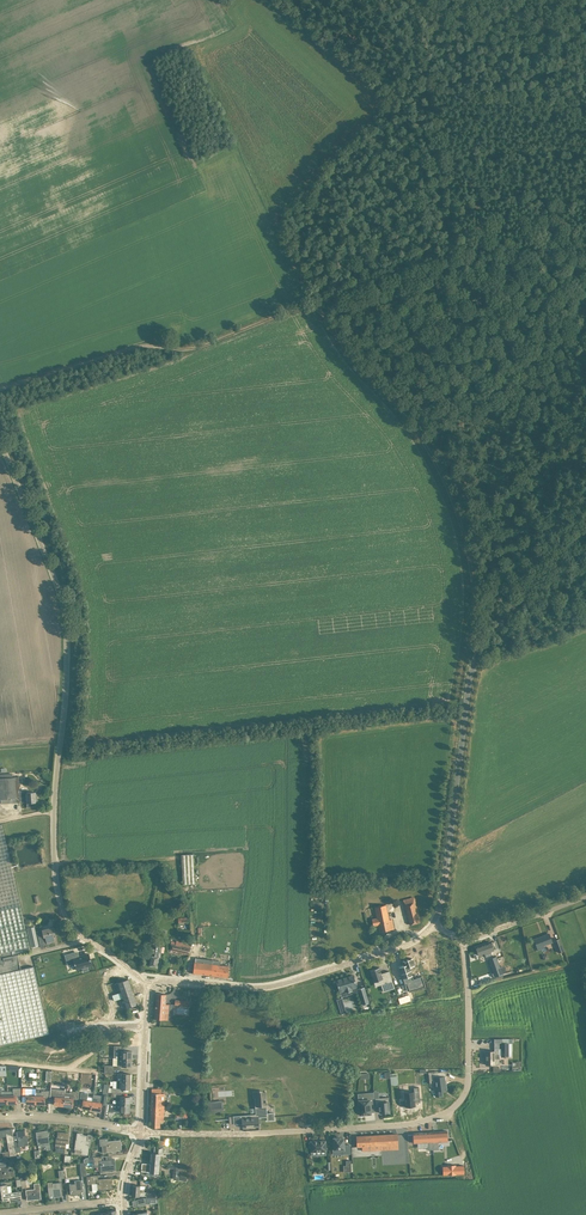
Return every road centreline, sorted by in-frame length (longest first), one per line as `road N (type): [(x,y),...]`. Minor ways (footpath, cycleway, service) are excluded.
road 1 (track): [(472,571),(458,510),(427,448),(317,304),(206,345),(123,351),(0,390)]
road 2 (unclassified): [(149,986),(74,930),(60,903),(53,842),(66,627),(0,439)]
road 3 (tertiary): [(431,925),(441,906),(477,658),(523,593),(585,528)]
road 4 (unclassified): [(464,939),(469,1071),(458,1104),(408,1124),(282,1131)]
road 5 (tertiary): [(149,986),(281,984),(401,947),(431,925)]
road 6 (track): [(506,583),(585,351)]
road 7 (tertiary): [(141,1132),(149,986)]
road 8 (unclassified): [(0,1117),(141,1132)]
road 9 (unclassified): [(282,1131),(141,1132)]
road 10 (unclassified): [(464,939),(585,896)]
road 11 (residential): [(0,1212),(124,1200)]

